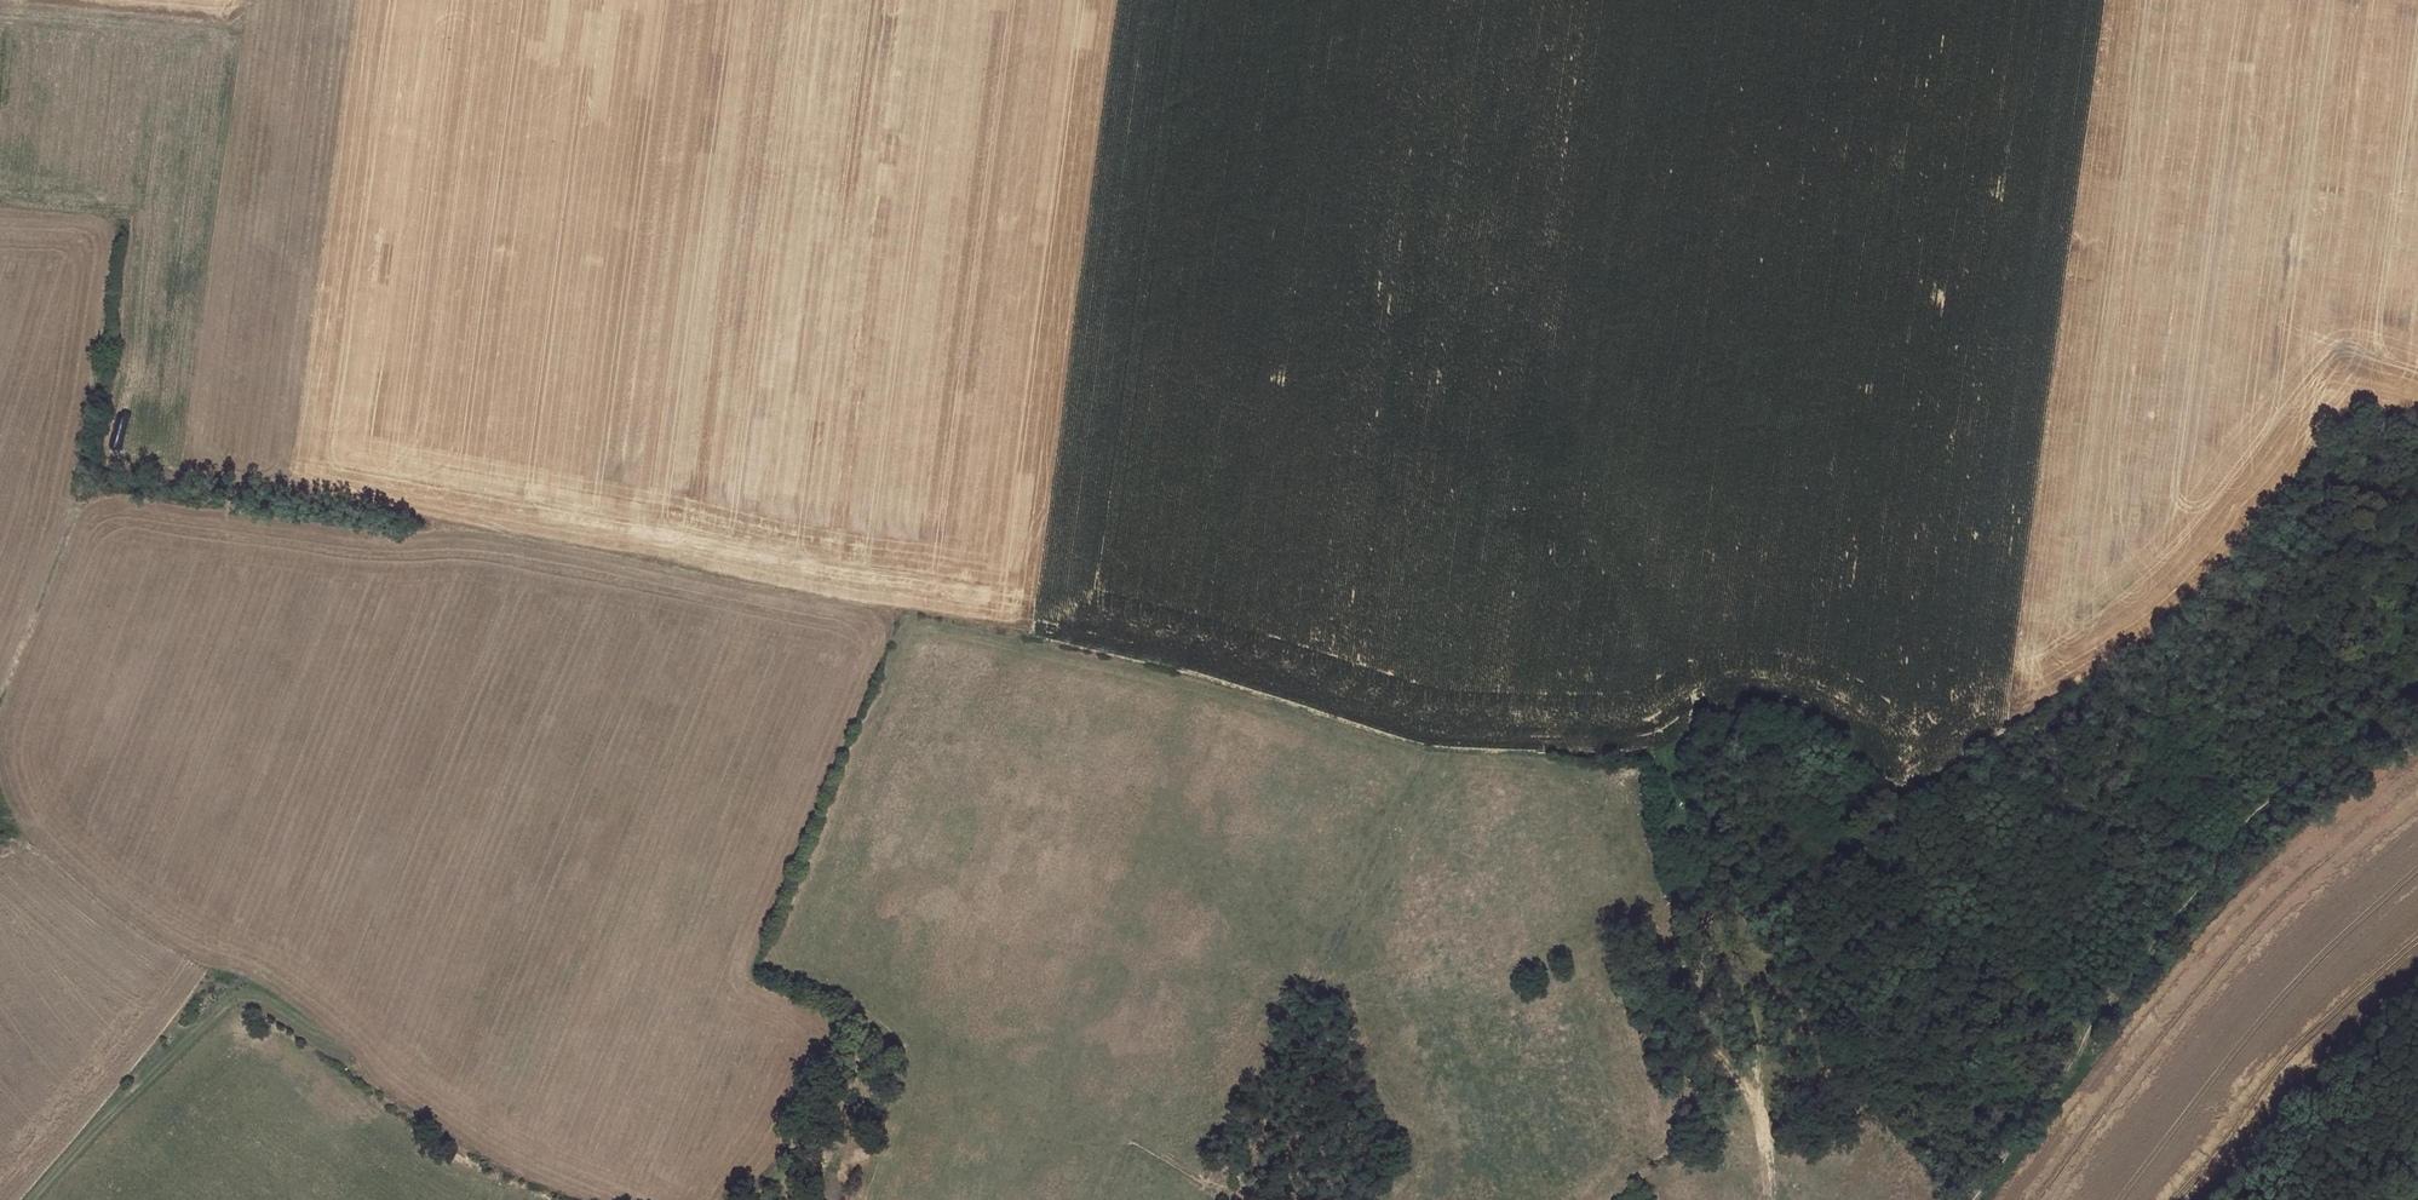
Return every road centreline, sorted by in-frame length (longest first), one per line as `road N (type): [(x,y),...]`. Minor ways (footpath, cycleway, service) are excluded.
road 1 (track): [(31,1199),(232,1000),(256,997),(330,1048)]
road 2 (track): [(1772,1199),(1760,1121),(1743,1080),(1666,992),(1647,917)]
road 3 (track): [(1973,1199),(2087,1034)]

